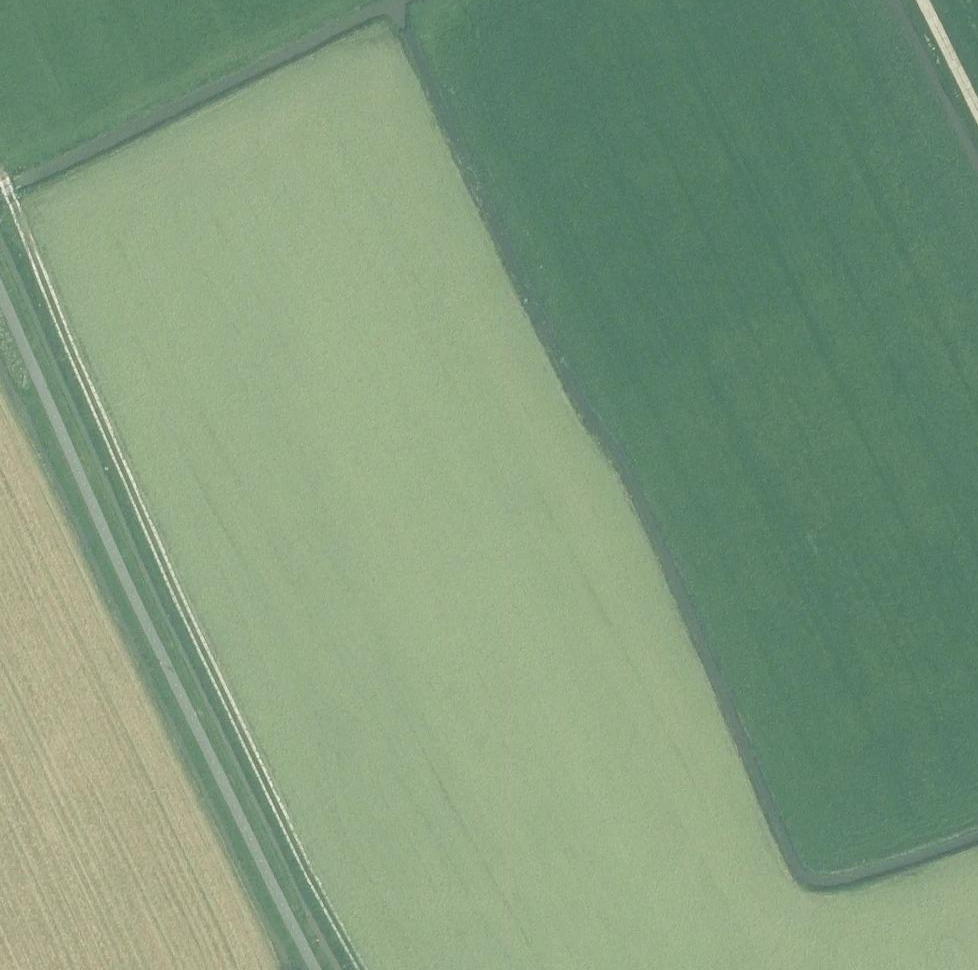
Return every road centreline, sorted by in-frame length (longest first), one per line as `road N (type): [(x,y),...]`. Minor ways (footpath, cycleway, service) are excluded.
road 1 (track): [(11,193),(197,629),(367,969)]
road 2 (track): [(921,0),(977,113)]

